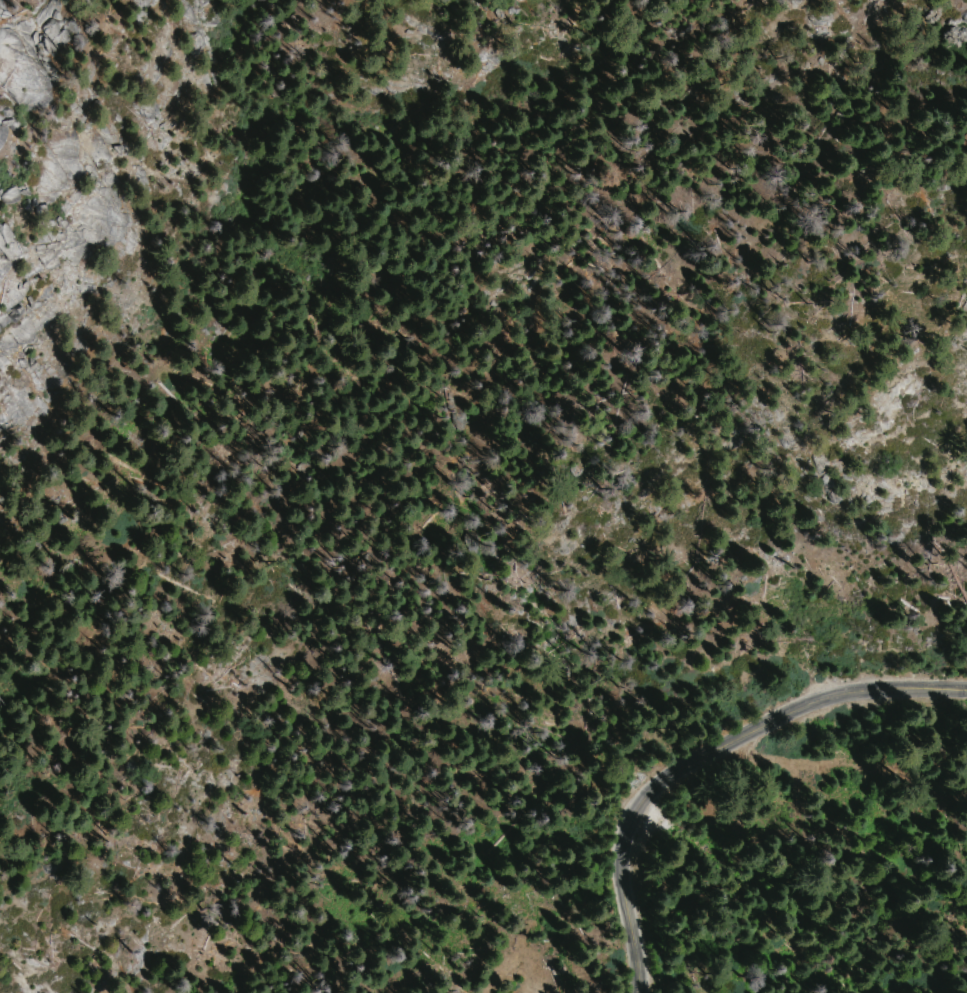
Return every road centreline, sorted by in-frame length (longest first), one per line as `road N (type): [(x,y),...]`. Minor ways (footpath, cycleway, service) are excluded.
road 1 (tertiary): [(966,706),(897,696),(856,700),(726,756),(662,798),(644,817),(632,852),(636,941),(627,992)]

